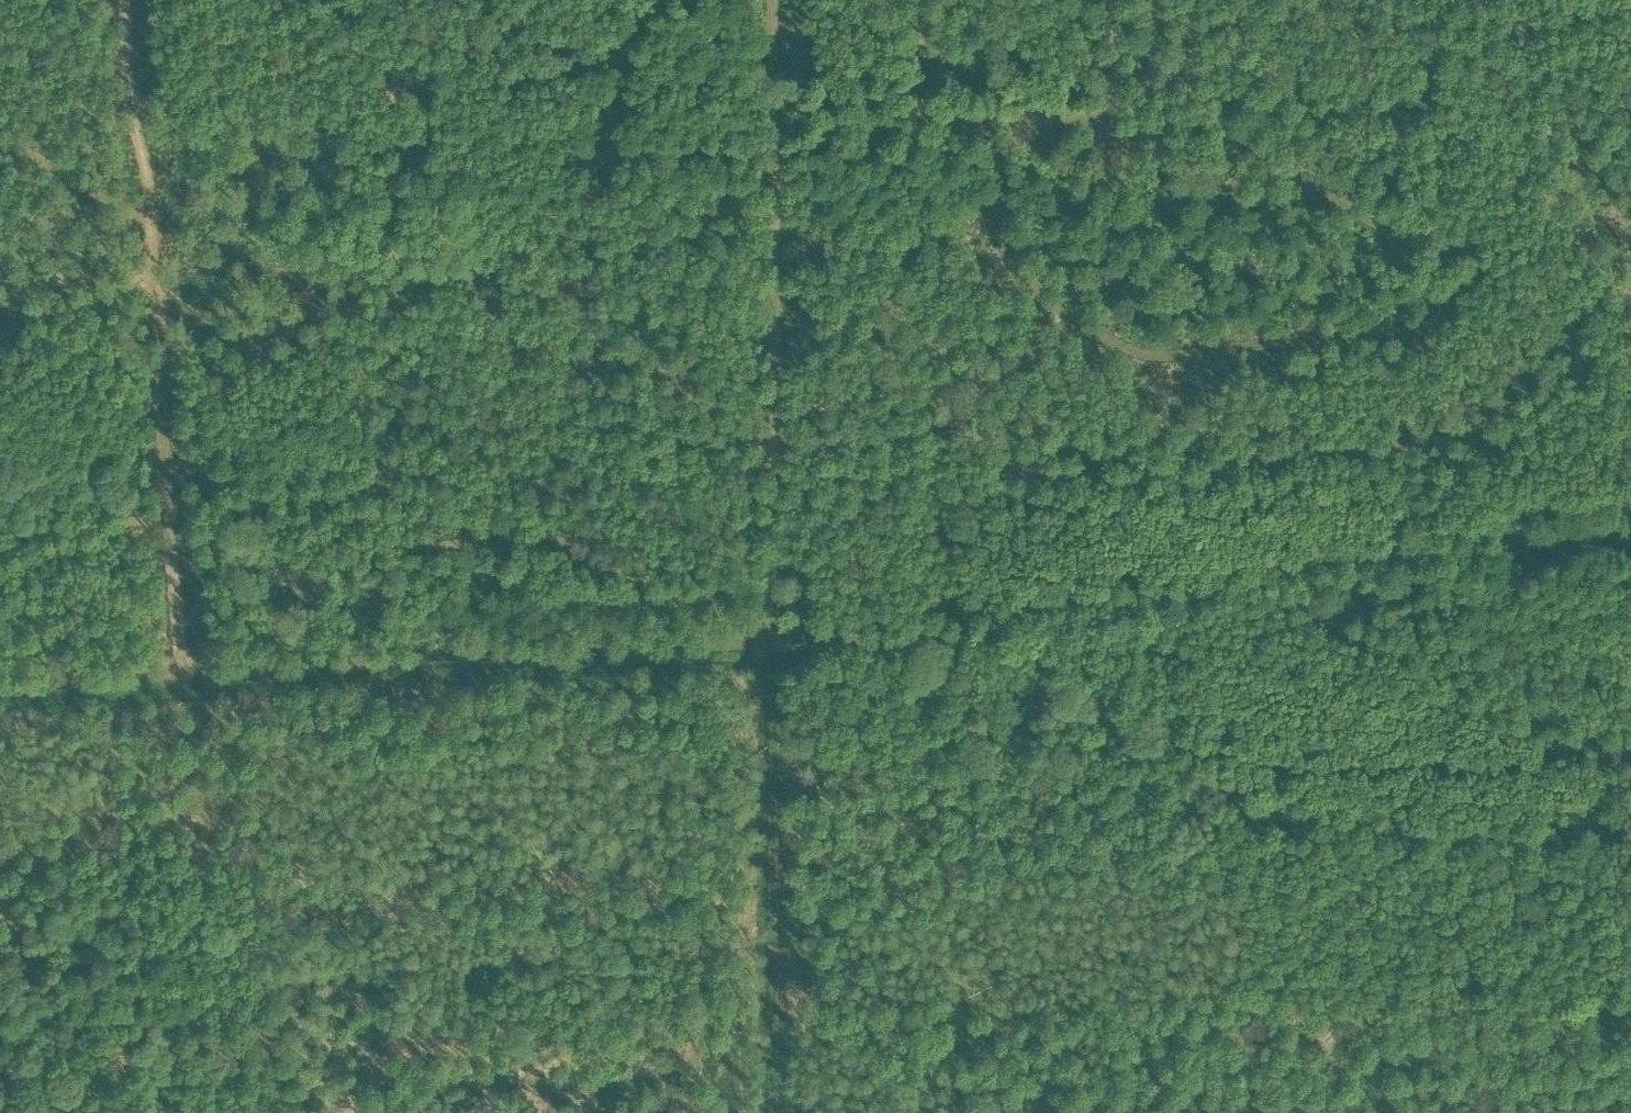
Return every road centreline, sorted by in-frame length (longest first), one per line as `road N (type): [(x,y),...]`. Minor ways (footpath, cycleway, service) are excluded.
road 1 (track): [(1630,521),(1560,534),(1350,535),(1008,608),(779,636)]
road 2 (track): [(779,636),(0,680)]
road 3 (track): [(177,669),(148,179),(128,111),(122,0)]
road 4 (track): [(779,636),(782,0)]
road 5 (track): [(778,1112),(779,636)]

